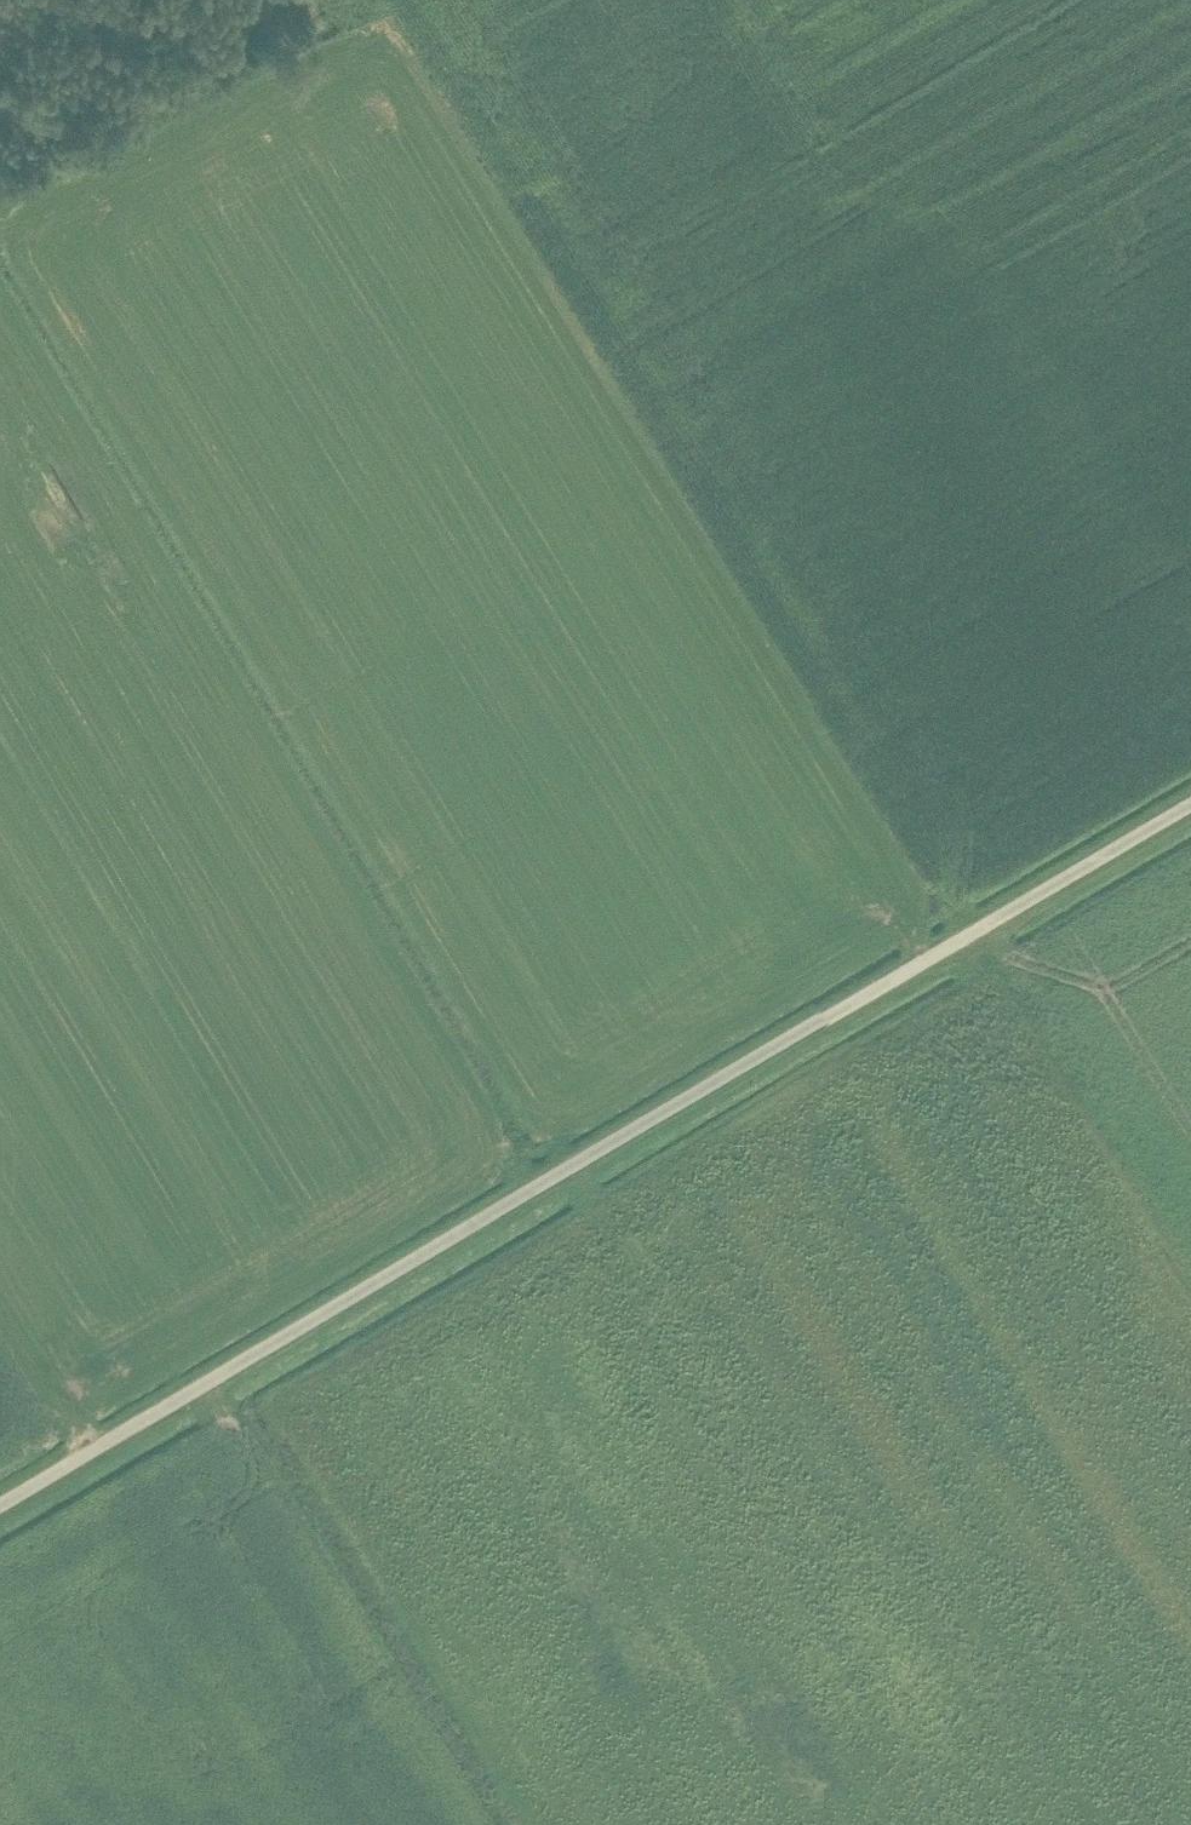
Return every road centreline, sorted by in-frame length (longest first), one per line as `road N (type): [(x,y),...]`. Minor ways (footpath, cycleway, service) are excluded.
road 1 (unclassified): [(0,1514),(1190,807)]

